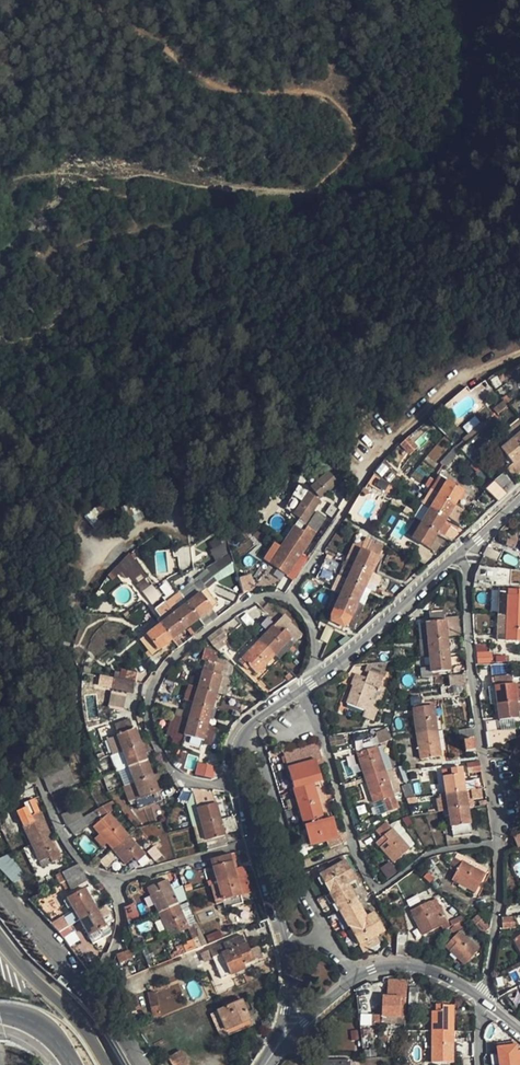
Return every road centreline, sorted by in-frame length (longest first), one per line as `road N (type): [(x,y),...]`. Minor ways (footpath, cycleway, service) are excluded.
road 1 (track): [(309,190),(359,149),(349,115),(325,95),(221,89),(93,0)]
road 2 (residential): [(110,882),(64,838),(23,749),(43,653),(93,564)]
road 3 (residential): [(306,685),(352,847),(375,888),(433,852),(498,842)]
road 4 (residential): [(238,781),(185,780),(170,767),(150,724),(149,699),(177,654),(244,604),(287,598)]
road 5 (residential): [(498,842),(467,570),(458,553)]
road 6 (residential): [(324,937),(250,725)]
road 7 (residential): [(458,553),(320,675)]
road 8 (track): [(362,479),(426,407),(484,361)]
road 9 (motorway): [(106,1064),(67,1009),(0,943)]
road 10 (residential): [(483,999),(498,906),(498,842)]
road 11 (residential): [(254,843),(110,882)]
road 12 (residential): [(0,883),(91,994)]
road 13 (residential): [(352,977),(402,964),(432,970),(483,999)]
road 14 (residential): [(287,598),(362,479)]
road 15 (residential): [(110,882),(116,944),(91,994)]

